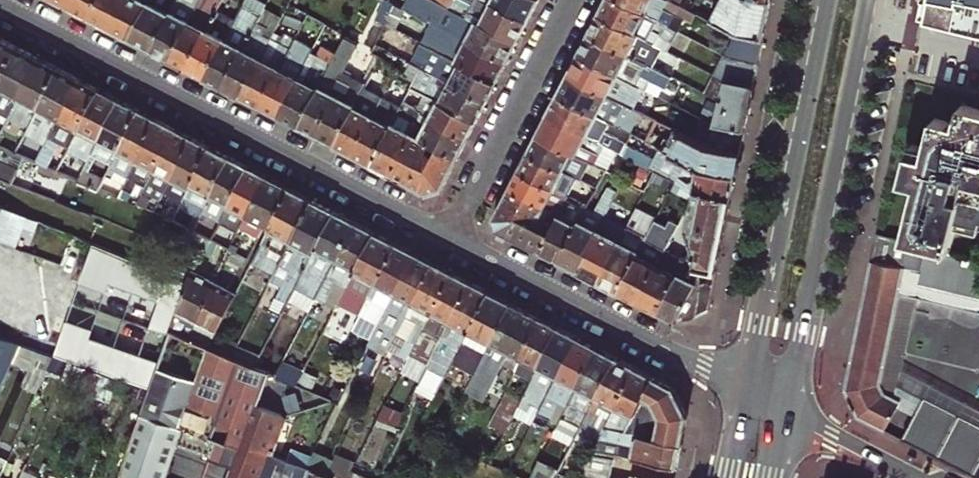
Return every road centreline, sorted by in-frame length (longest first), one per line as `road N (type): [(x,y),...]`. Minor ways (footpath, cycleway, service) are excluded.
road 1 (residential): [(450,237),(0,5)]
road 2 (secondary): [(784,409),(868,0)]
road 3 (secondary): [(828,0),(749,392)]
road 4 (residential): [(749,392),(450,237)]
road 5 (residential): [(450,237),(574,0)]
road 6 (residential): [(914,477),(784,409)]

